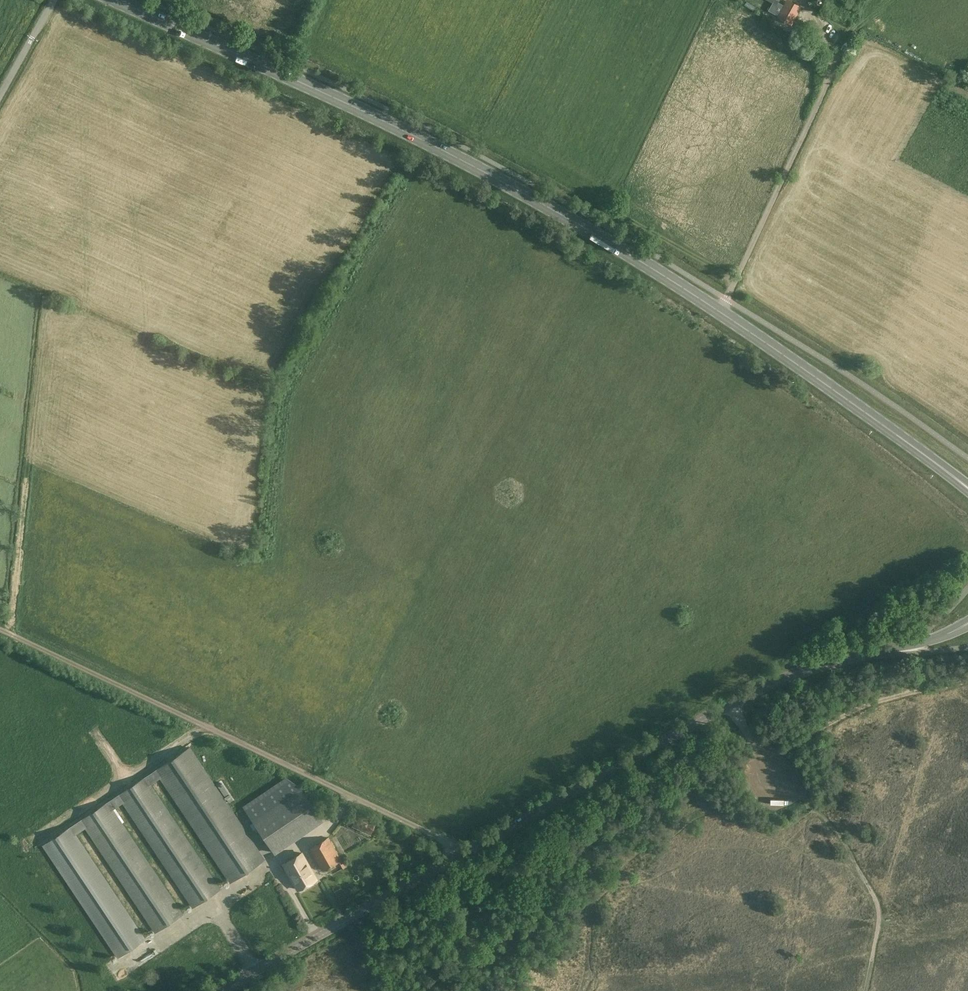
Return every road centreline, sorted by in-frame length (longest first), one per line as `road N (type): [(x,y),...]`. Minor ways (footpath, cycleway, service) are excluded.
road 1 (tertiary): [(870,656),(775,680),(218,990)]
road 2 (primary): [(722,313),(469,162),(116,0)]
road 3 (track): [(475,847),(0,629)]
road 4 (unclassified): [(722,313),(828,86),(827,42),(804,0)]
road 5 (primary): [(967,489),(722,313)]
road 6 (track): [(967,679),(828,723),(763,764)]

